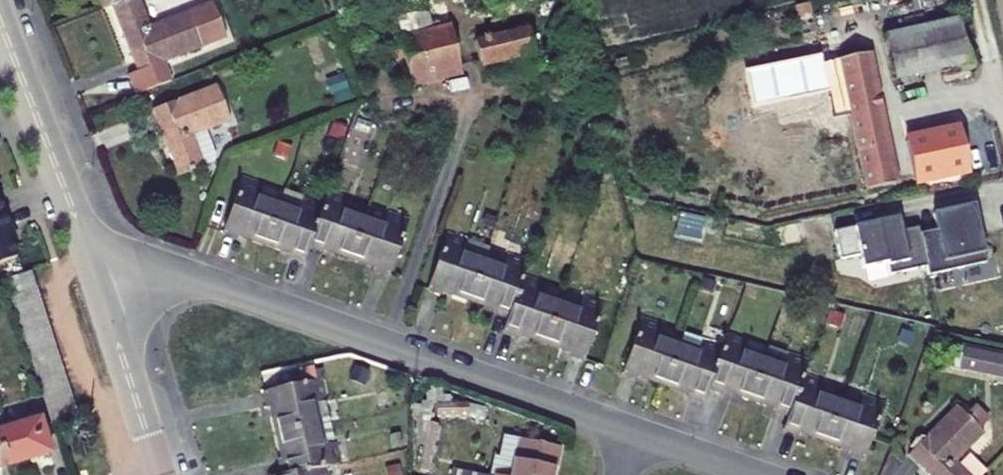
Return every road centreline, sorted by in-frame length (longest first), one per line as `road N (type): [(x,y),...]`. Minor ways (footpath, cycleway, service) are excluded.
road 1 (residential): [(629,430),(199,280),(157,275),(98,284)]
road 2 (residential): [(98,284),(0,21)]
road 3 (residential): [(160,474),(98,284)]
road 4 (residential): [(760,474),(629,430)]

